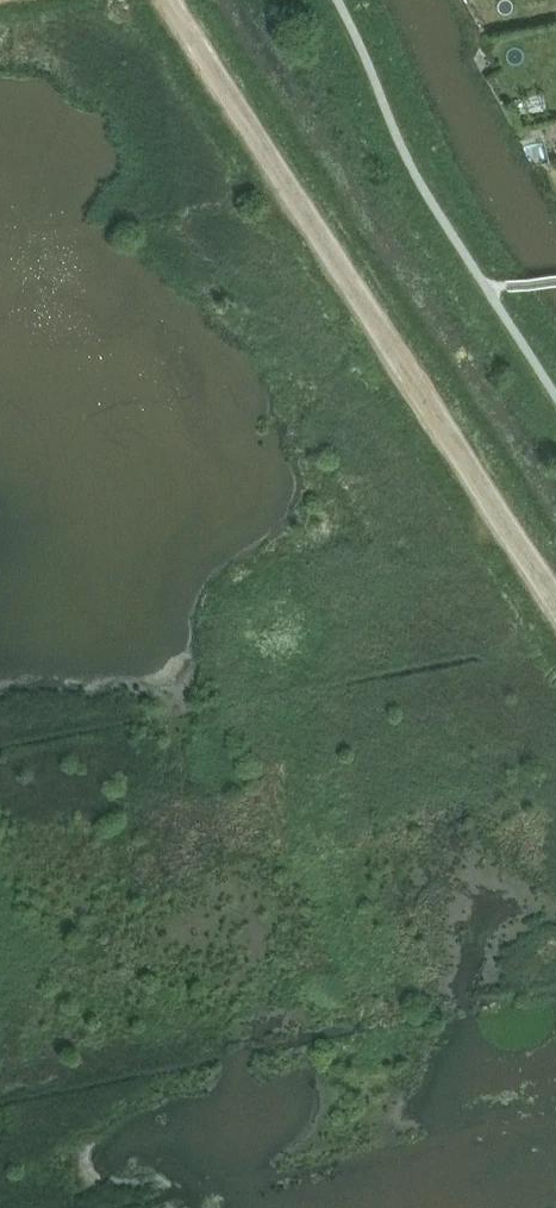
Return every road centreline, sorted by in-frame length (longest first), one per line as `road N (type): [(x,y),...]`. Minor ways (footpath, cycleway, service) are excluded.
road 1 (track): [(555,606),(166,0)]

